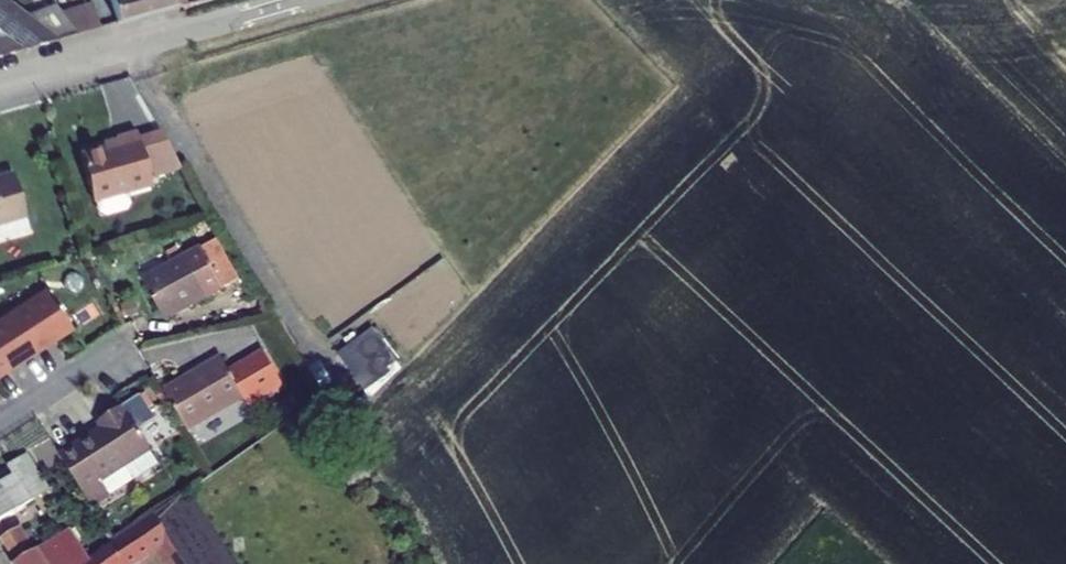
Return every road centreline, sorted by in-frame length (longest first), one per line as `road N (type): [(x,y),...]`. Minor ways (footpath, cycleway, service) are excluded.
road 1 (unclassified): [(297,0),(0,82)]

